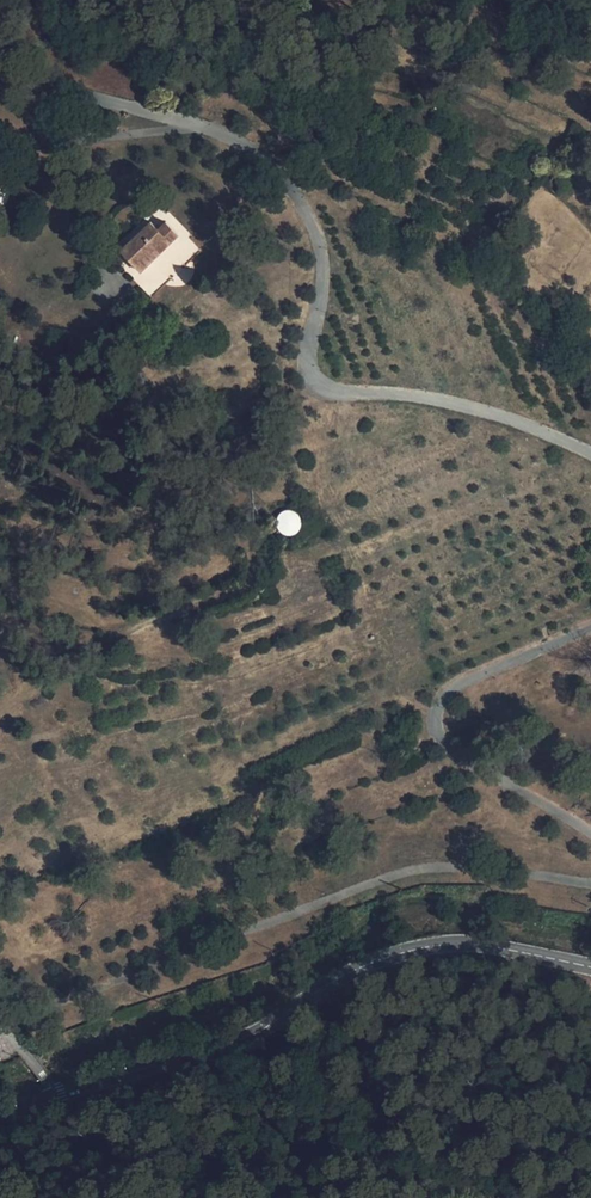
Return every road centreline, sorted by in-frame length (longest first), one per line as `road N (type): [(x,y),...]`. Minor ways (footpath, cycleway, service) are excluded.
road 1 (unclassified): [(62,1097),(253,1036),(377,962),(417,949),(491,946),(590,966)]

